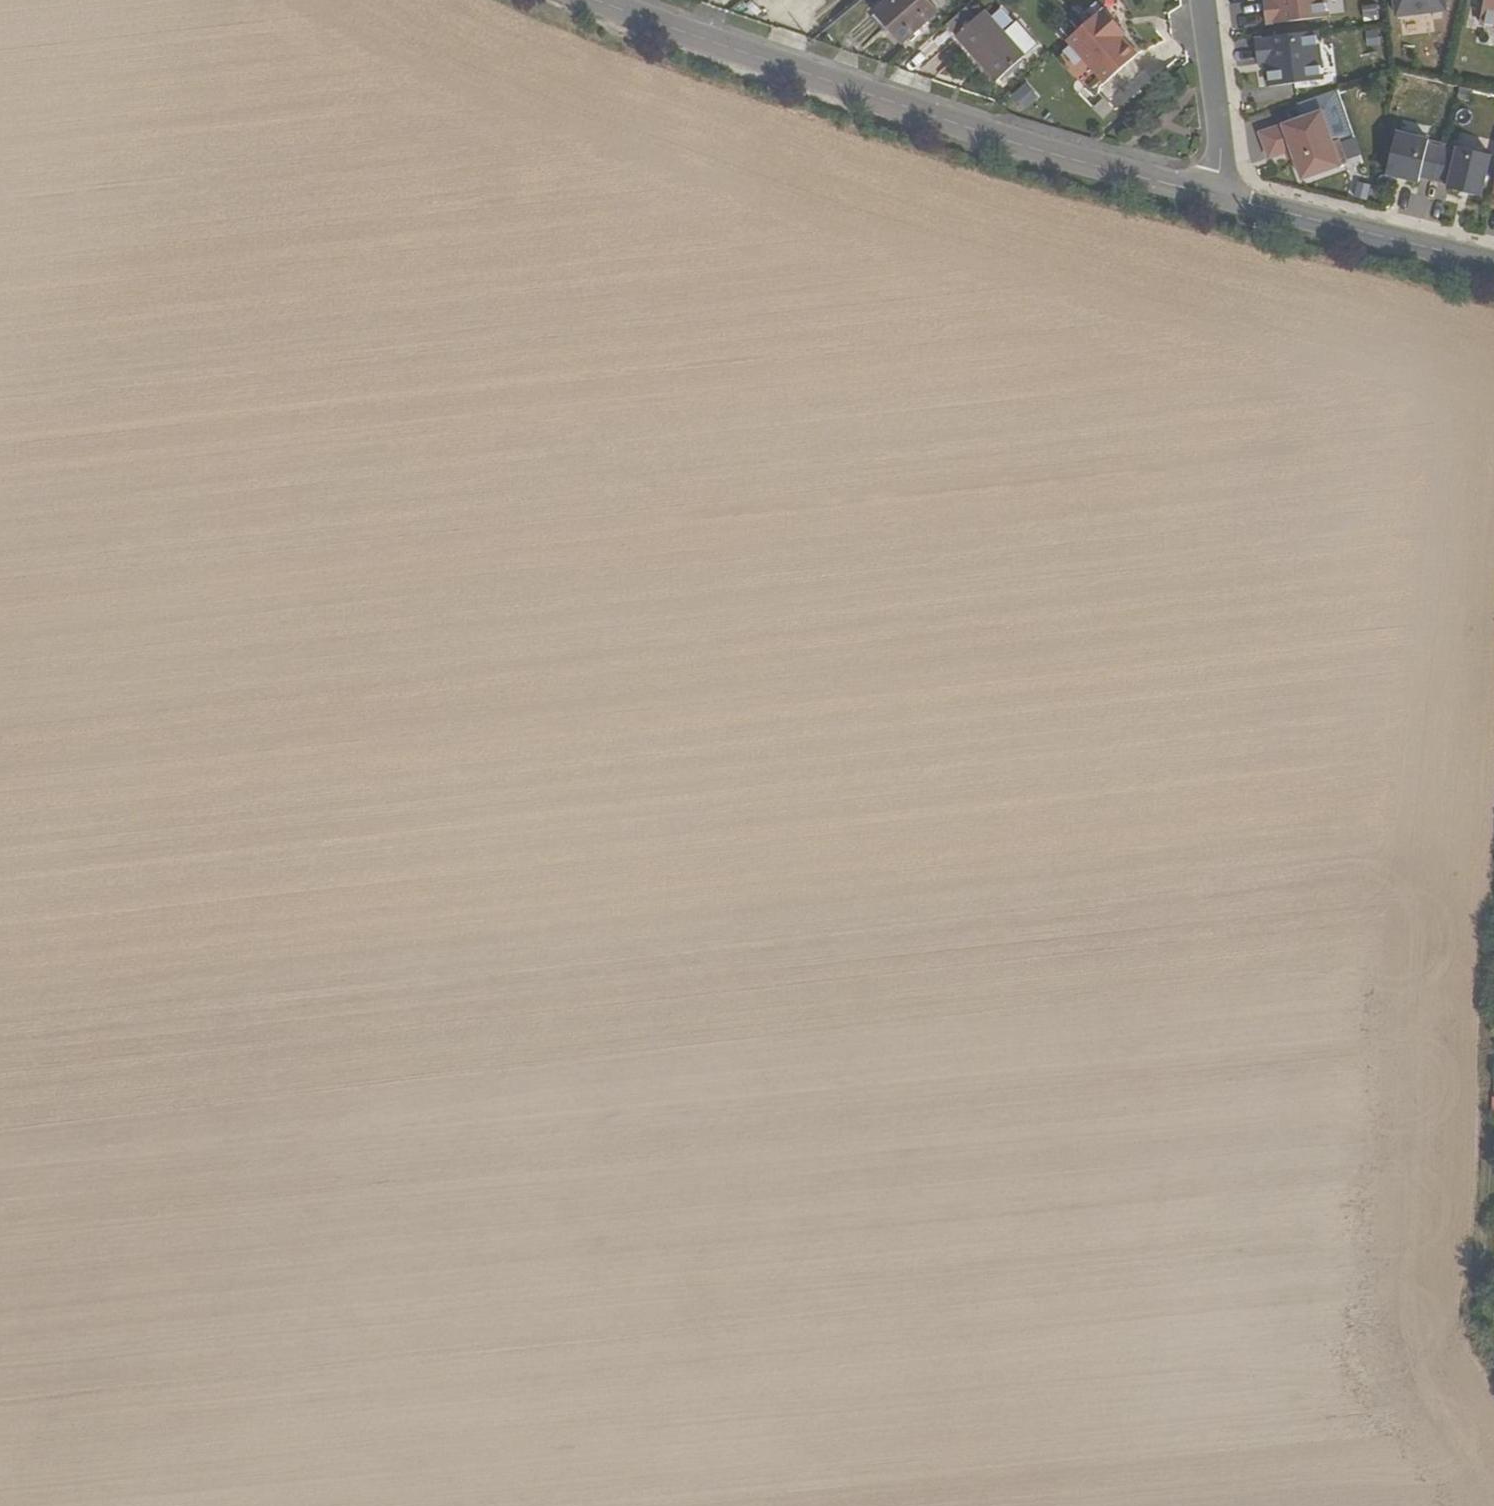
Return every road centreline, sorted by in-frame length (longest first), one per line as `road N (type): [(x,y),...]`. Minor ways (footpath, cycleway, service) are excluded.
road 1 (residential): [(1226,199),(1017,144),(596,0)]
road 2 (residential): [(1493,263),(1226,199)]
road 3 (residential): [(1226,199),(1202,0)]

